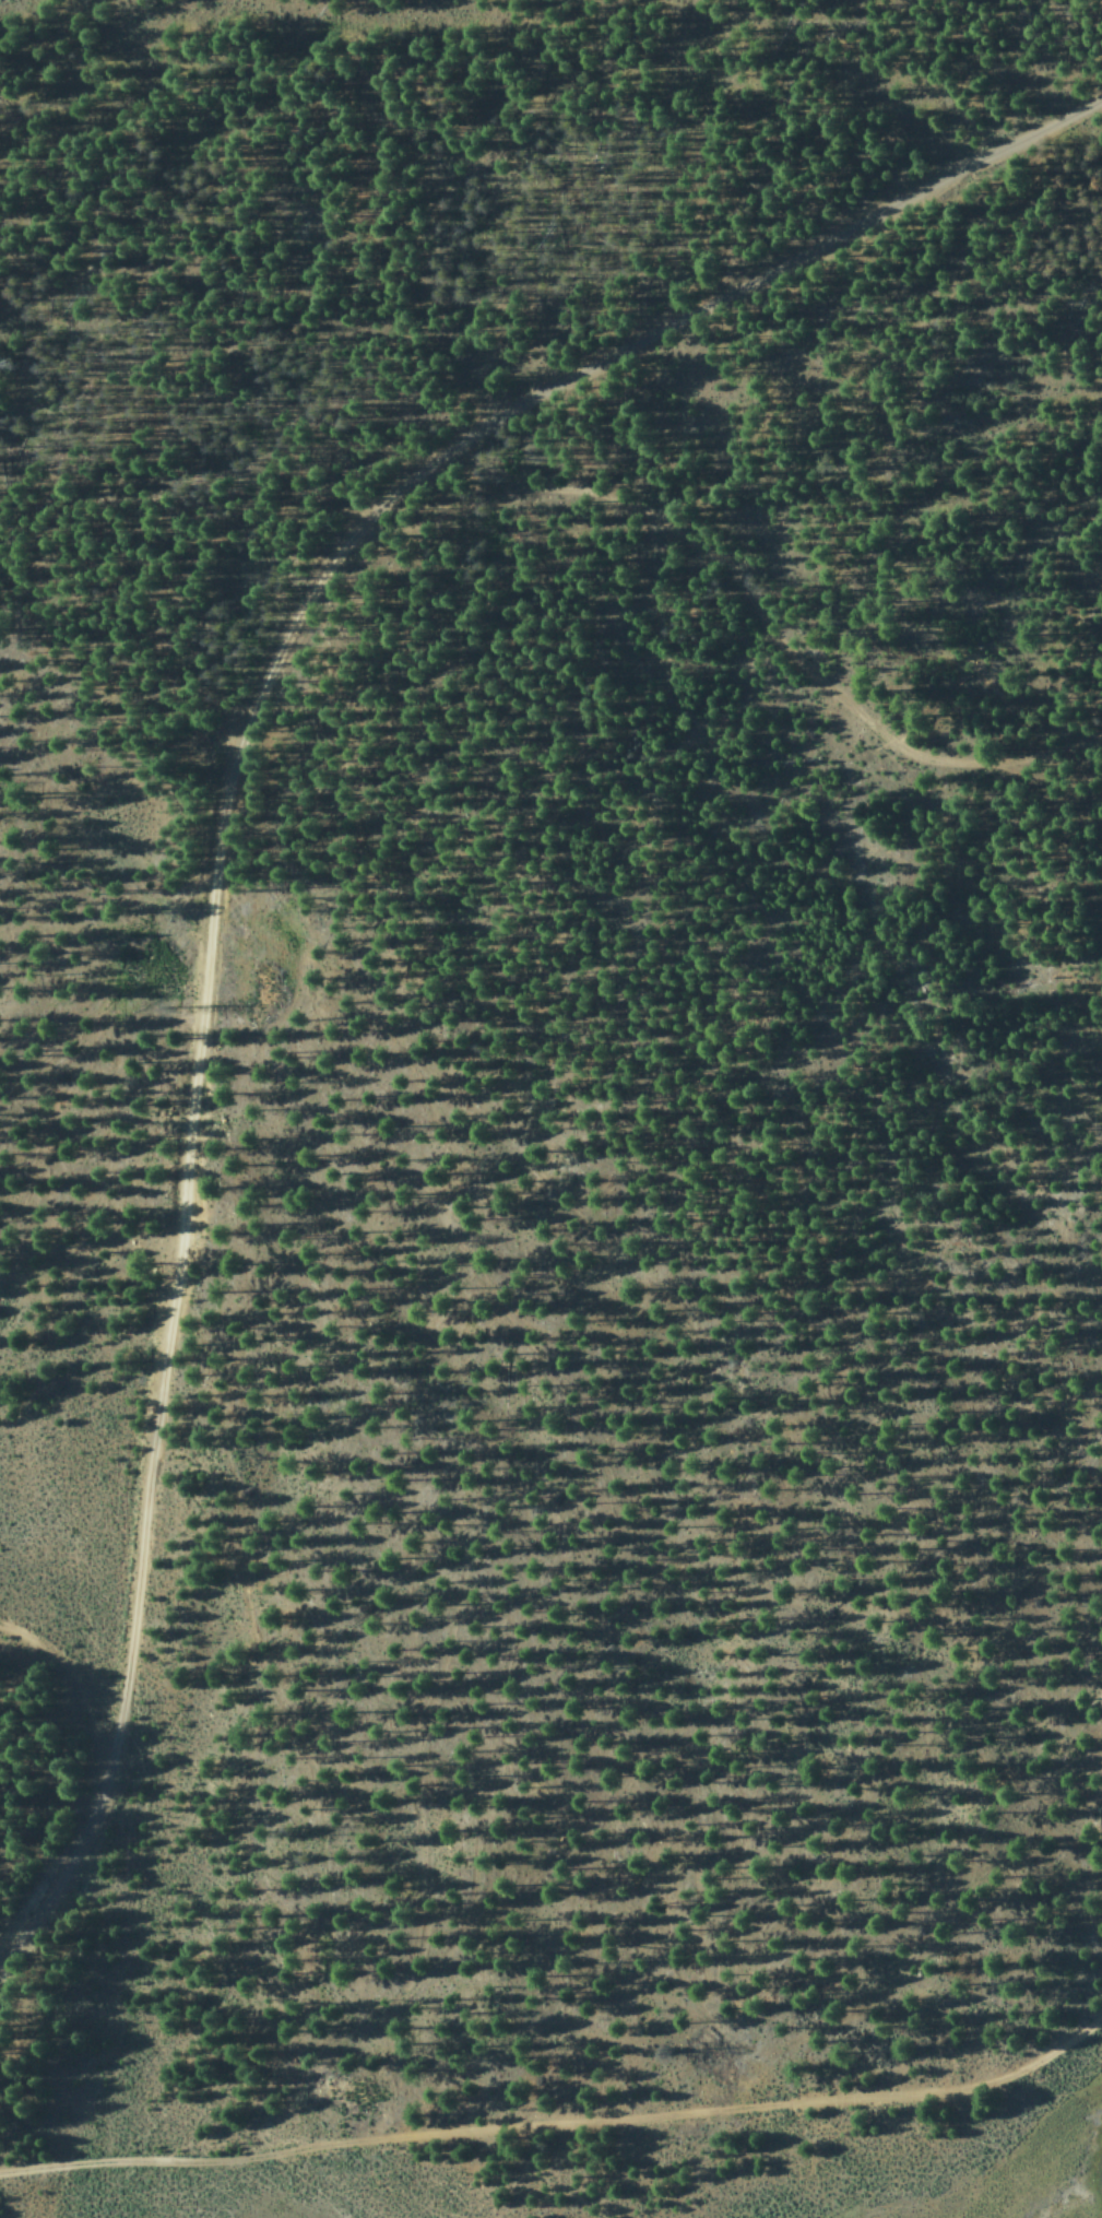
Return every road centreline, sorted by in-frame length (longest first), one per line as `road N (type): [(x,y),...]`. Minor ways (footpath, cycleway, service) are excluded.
road 1 (track): [(0,1990),(95,1829),(282,698),(398,485),(783,239),(1101,82)]
road 2 (track): [(0,2007),(403,2217)]

